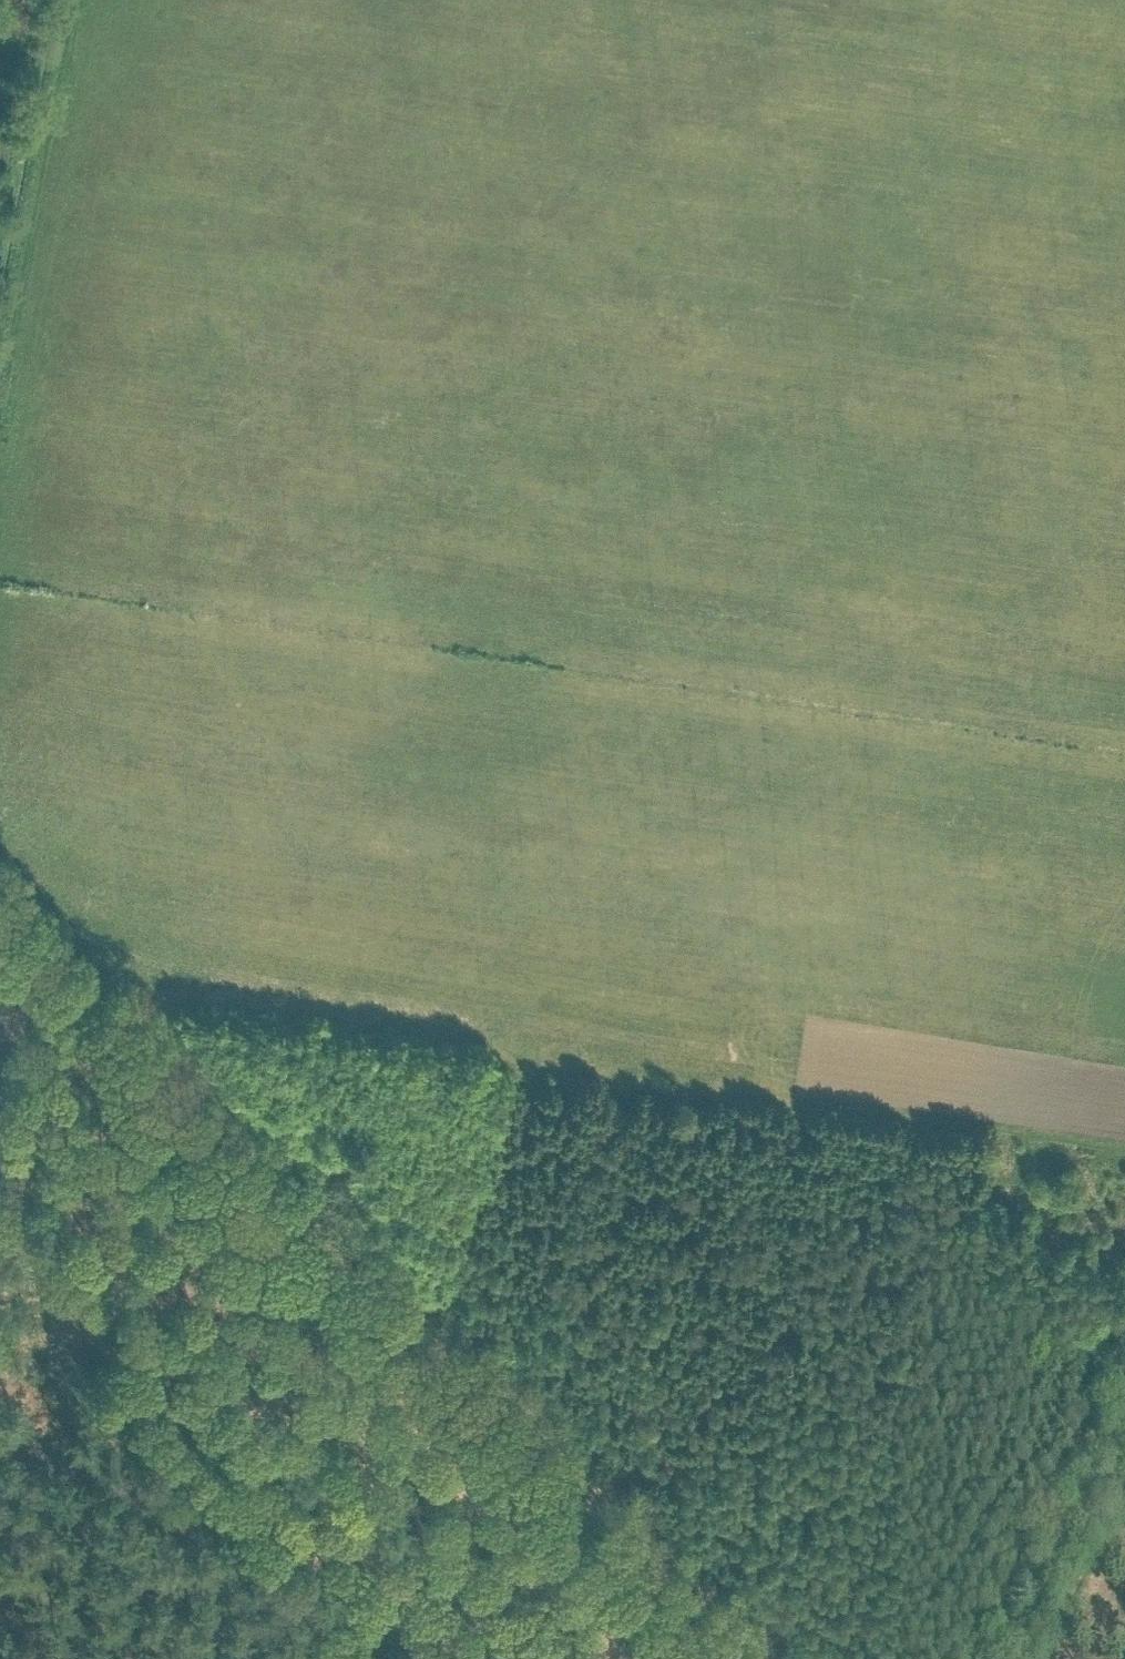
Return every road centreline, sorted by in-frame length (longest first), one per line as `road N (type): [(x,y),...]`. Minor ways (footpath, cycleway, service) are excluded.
road 1 (track): [(105,1037),(743,1658)]

